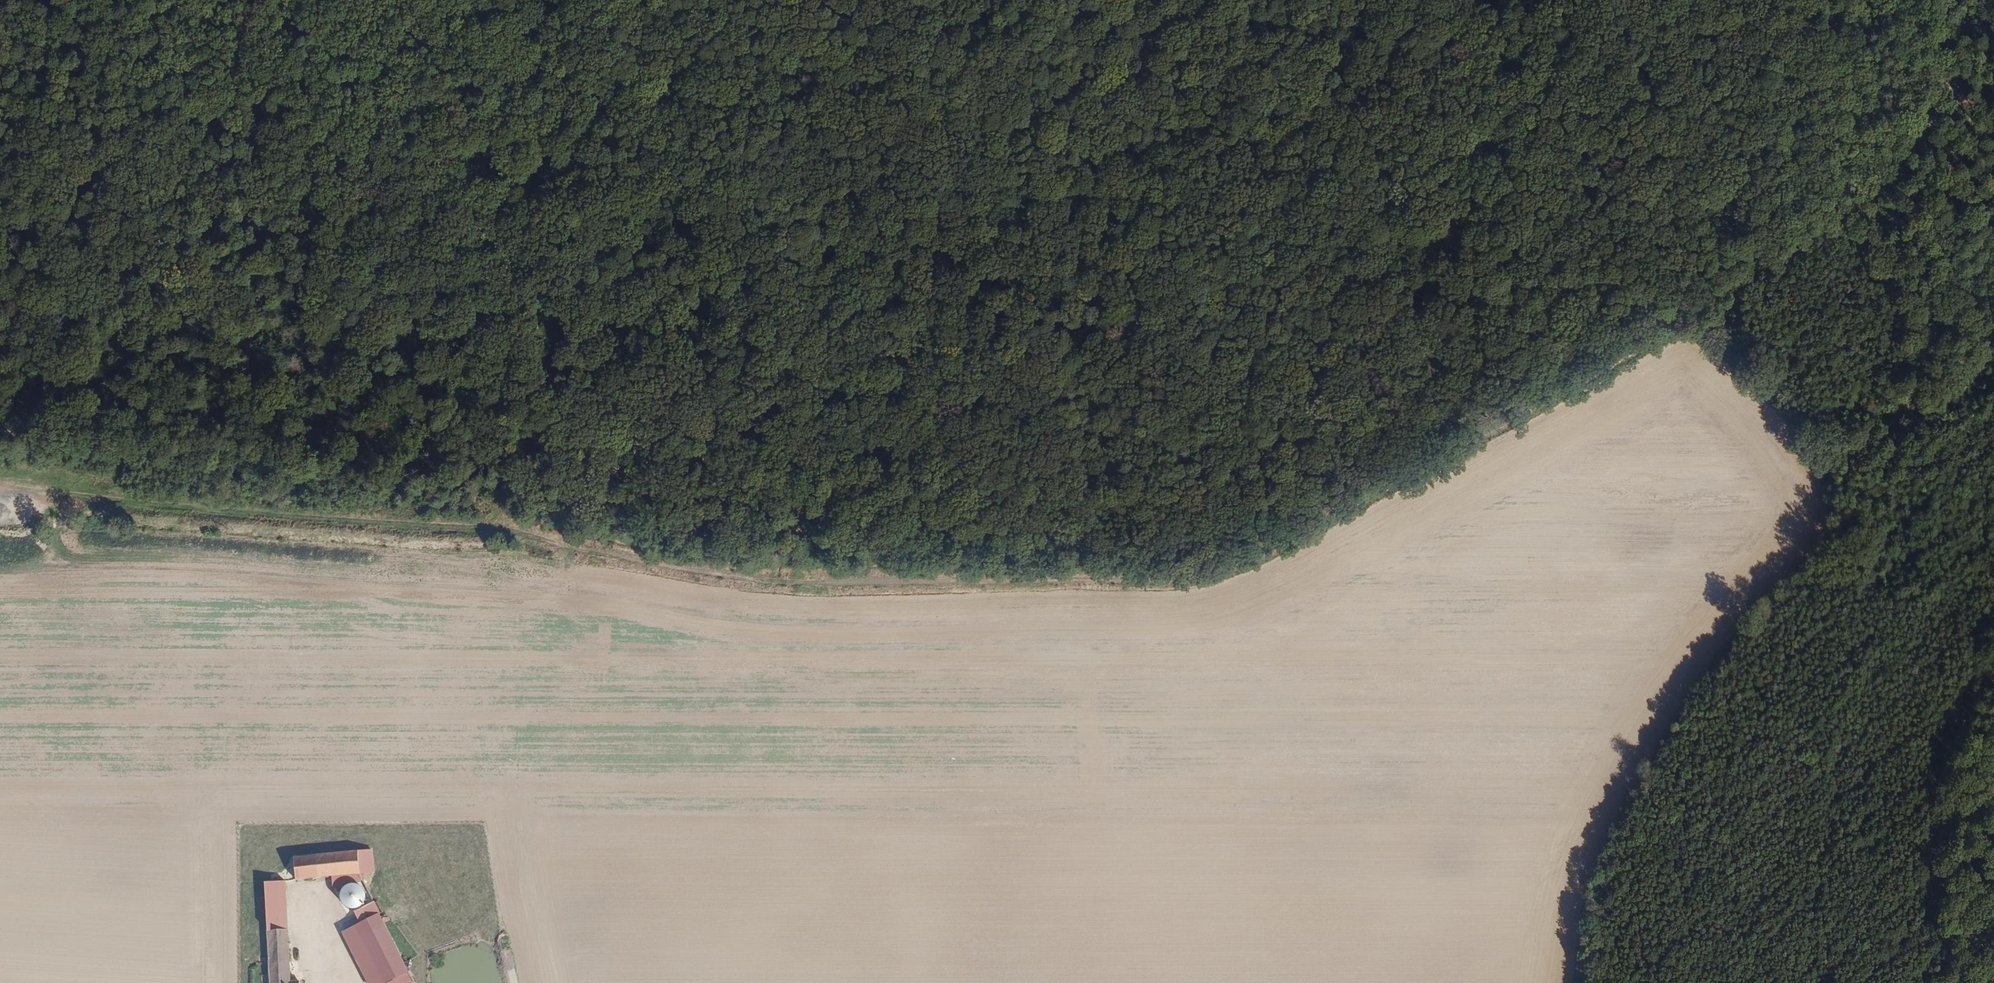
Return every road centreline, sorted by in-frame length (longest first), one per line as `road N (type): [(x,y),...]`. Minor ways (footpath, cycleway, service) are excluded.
road 1 (track): [(499,526),(596,556),(838,585),(1204,581),(1307,538),(1687,322),(1722,331),(1767,366)]
road 2 (track): [(563,0),(545,96),(499,526)]
road 3 (track): [(1138,0),(1147,162),(1191,522)]
road 4 (track): [(0,477),(499,526)]
road 5 (track): [(1949,0),(1952,76),(1873,183)]
road 6 (track): [(1873,183),(1809,243),(1712,300)]

